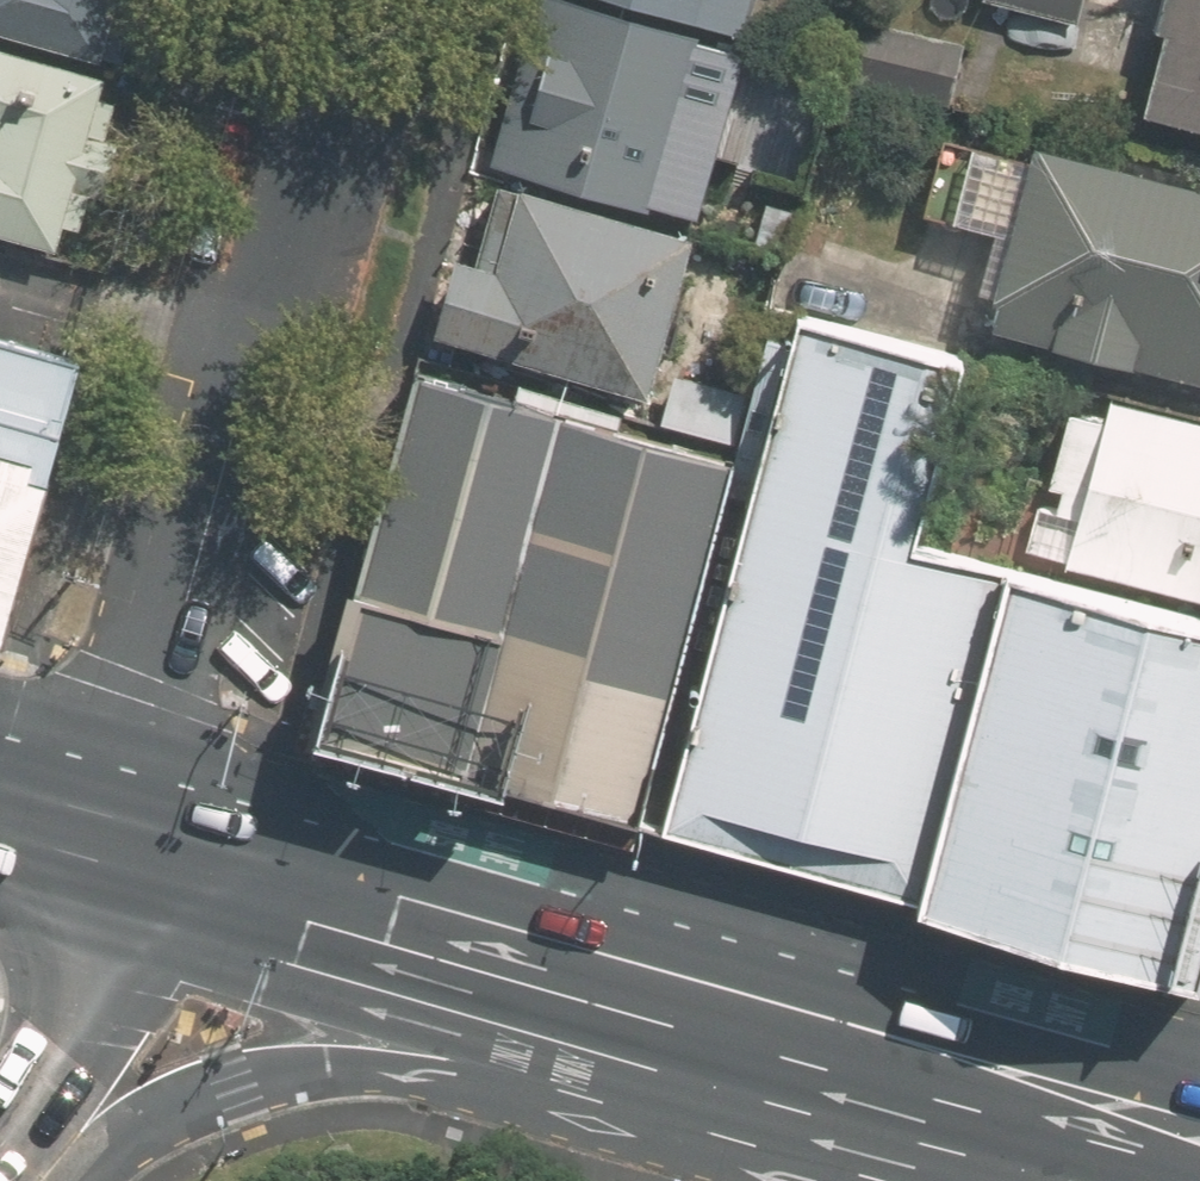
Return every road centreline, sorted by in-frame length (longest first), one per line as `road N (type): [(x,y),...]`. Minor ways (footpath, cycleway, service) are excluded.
road 1 (residential): [(358,0),(133,844)]
road 2 (primary): [(853,1045),(300,1076),(179,1114),(56,1180)]
road 3 (primary): [(133,844),(853,1045)]
road 4 (primary): [(853,1045),(1199,1142)]
road 5 (secondary): [(0,1156),(93,1001),(133,844)]
road 6 (primary): [(0,806),(133,844)]

